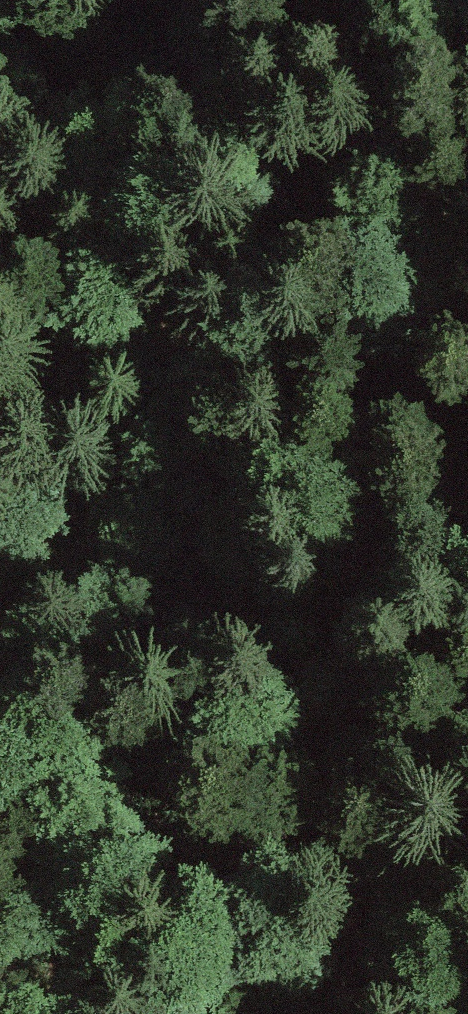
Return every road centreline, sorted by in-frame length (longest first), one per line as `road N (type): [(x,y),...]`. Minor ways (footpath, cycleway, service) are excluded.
road 1 (unclassified): [(380,384),(326,423),(208,544),(150,567),(55,576)]
road 2 (unclassified): [(380,384),(358,443),(365,507),(406,560),(467,604)]

